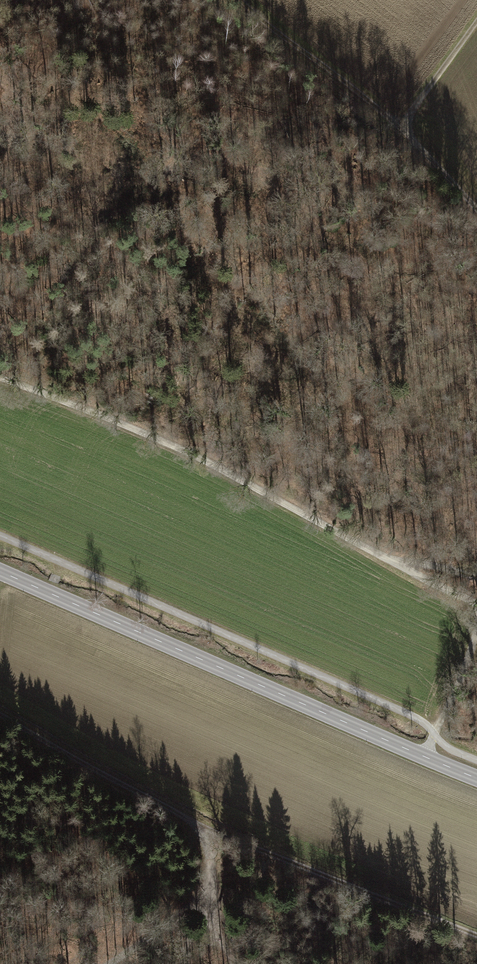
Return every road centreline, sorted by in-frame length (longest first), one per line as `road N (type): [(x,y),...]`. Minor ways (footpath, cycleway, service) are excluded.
road 1 (track): [(476,607),(137,430),(0,376)]
road 2 (track): [(0,717),(210,832),(476,940)]
road 3 (tertiary): [(0,571),(476,779)]
road 4 (track): [(476,14),(391,128)]
road 5 (track): [(210,832),(210,869),(183,963)]

